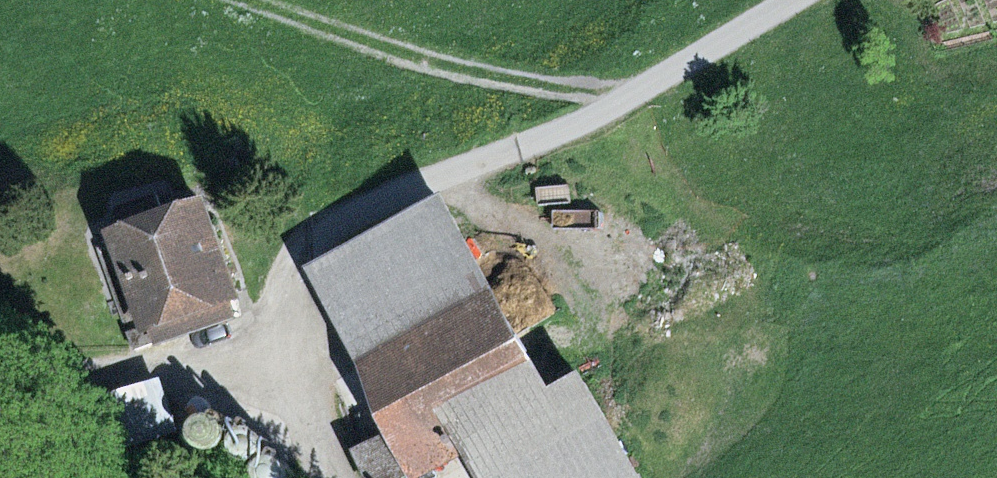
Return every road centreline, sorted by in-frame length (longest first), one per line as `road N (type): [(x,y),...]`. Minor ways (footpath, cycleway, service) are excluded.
road 1 (unclassified): [(252,337),(275,317),(314,240),(569,130),(793,0)]
road 2 (track): [(273,0),(617,104)]
road 3 (track): [(0,398),(252,337)]

